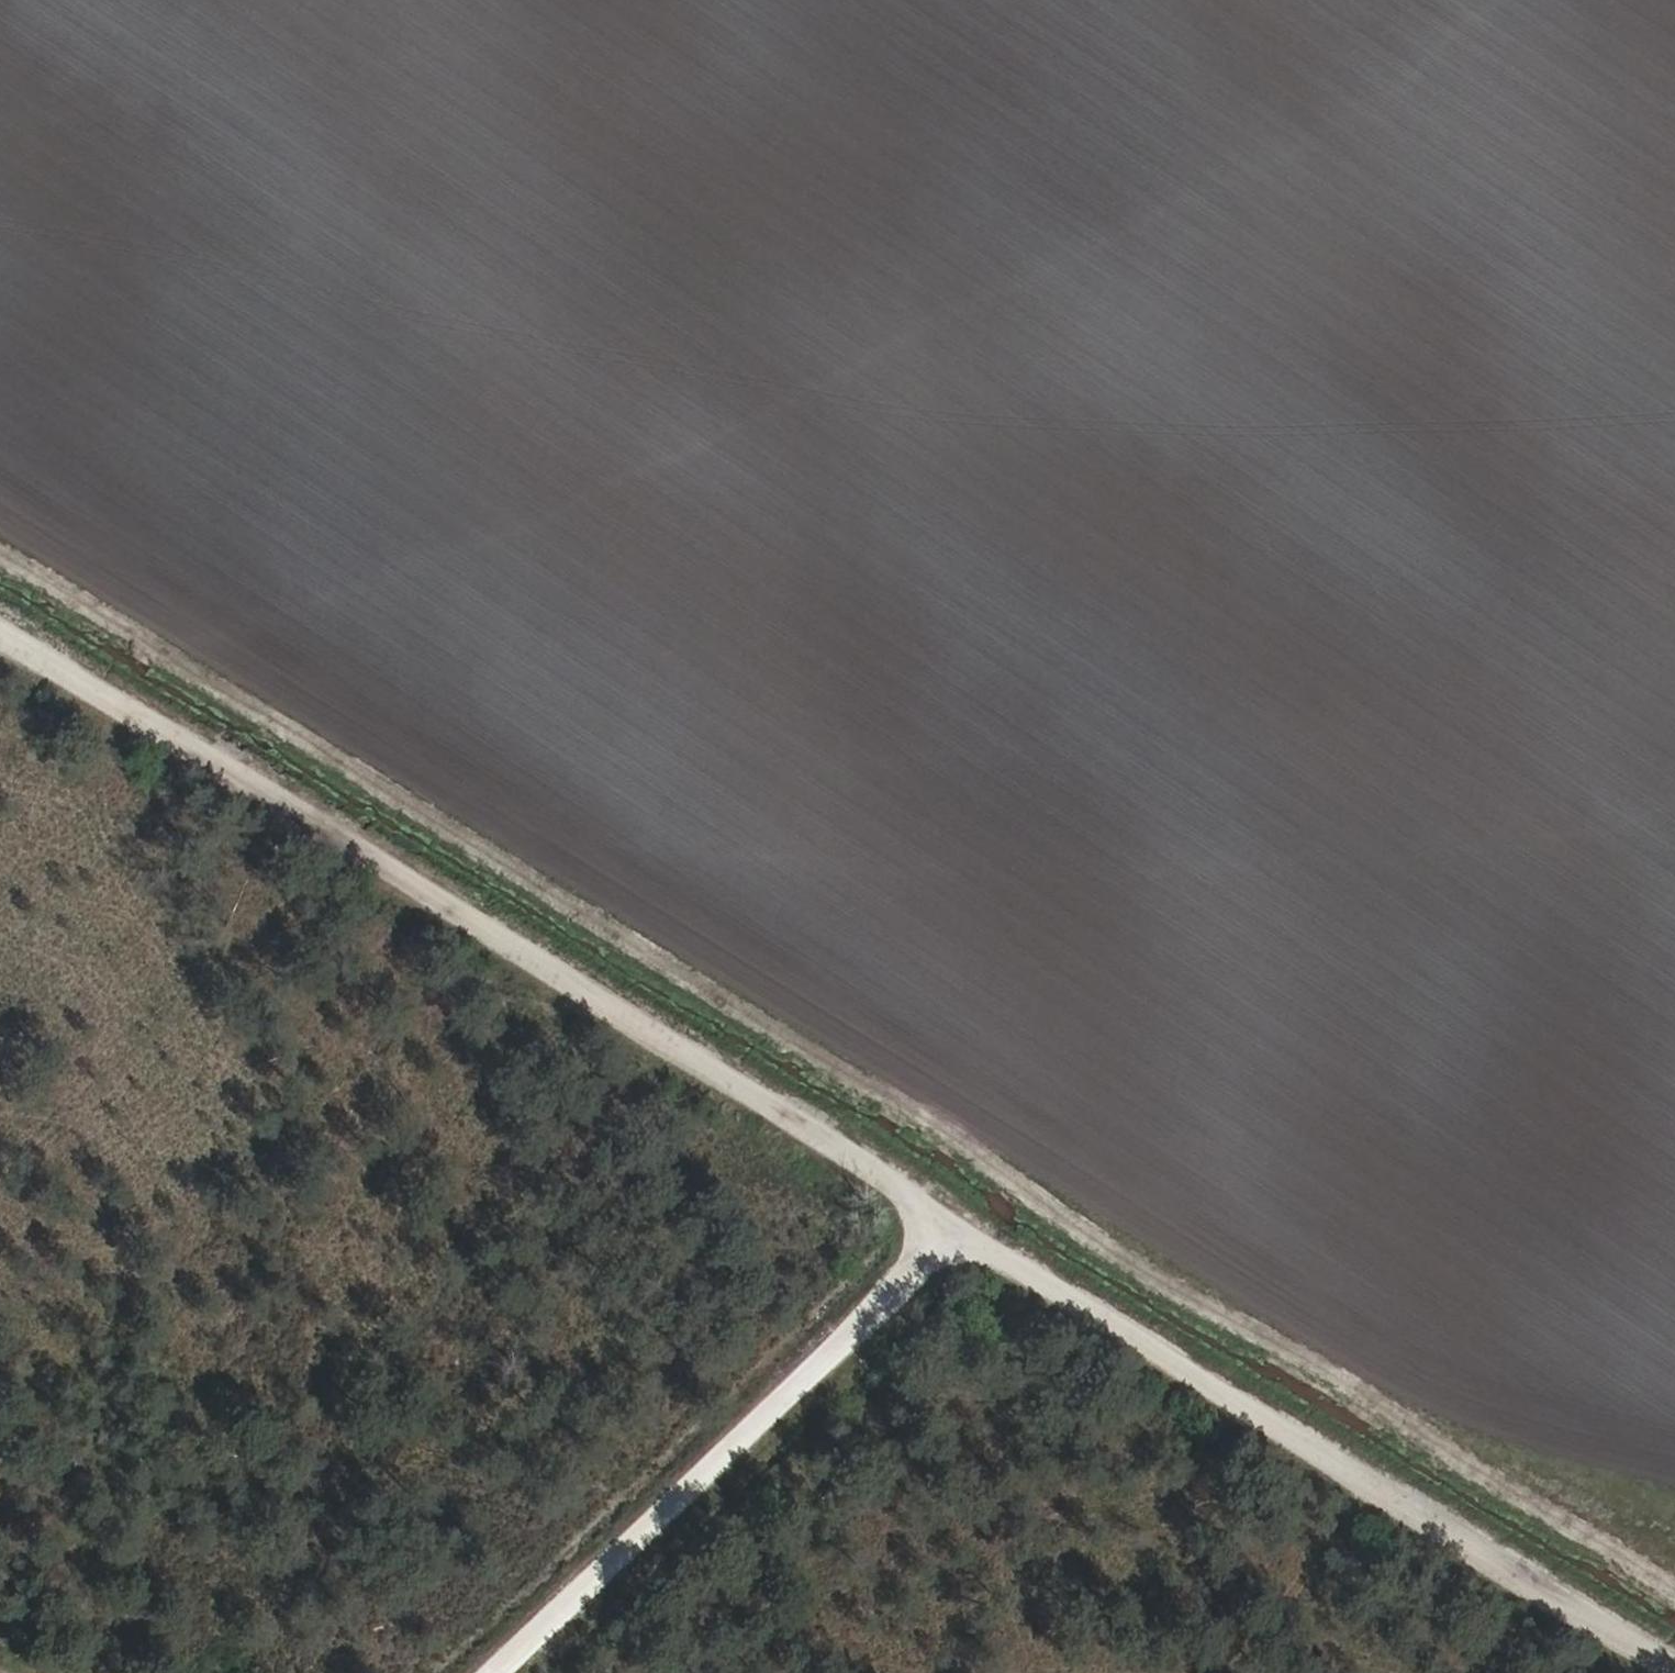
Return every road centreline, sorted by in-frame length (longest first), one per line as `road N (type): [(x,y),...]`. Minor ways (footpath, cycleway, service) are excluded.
road 1 (track): [(1674,1669),(0,640)]
road 2 (track): [(513,1672),(952,1226)]

